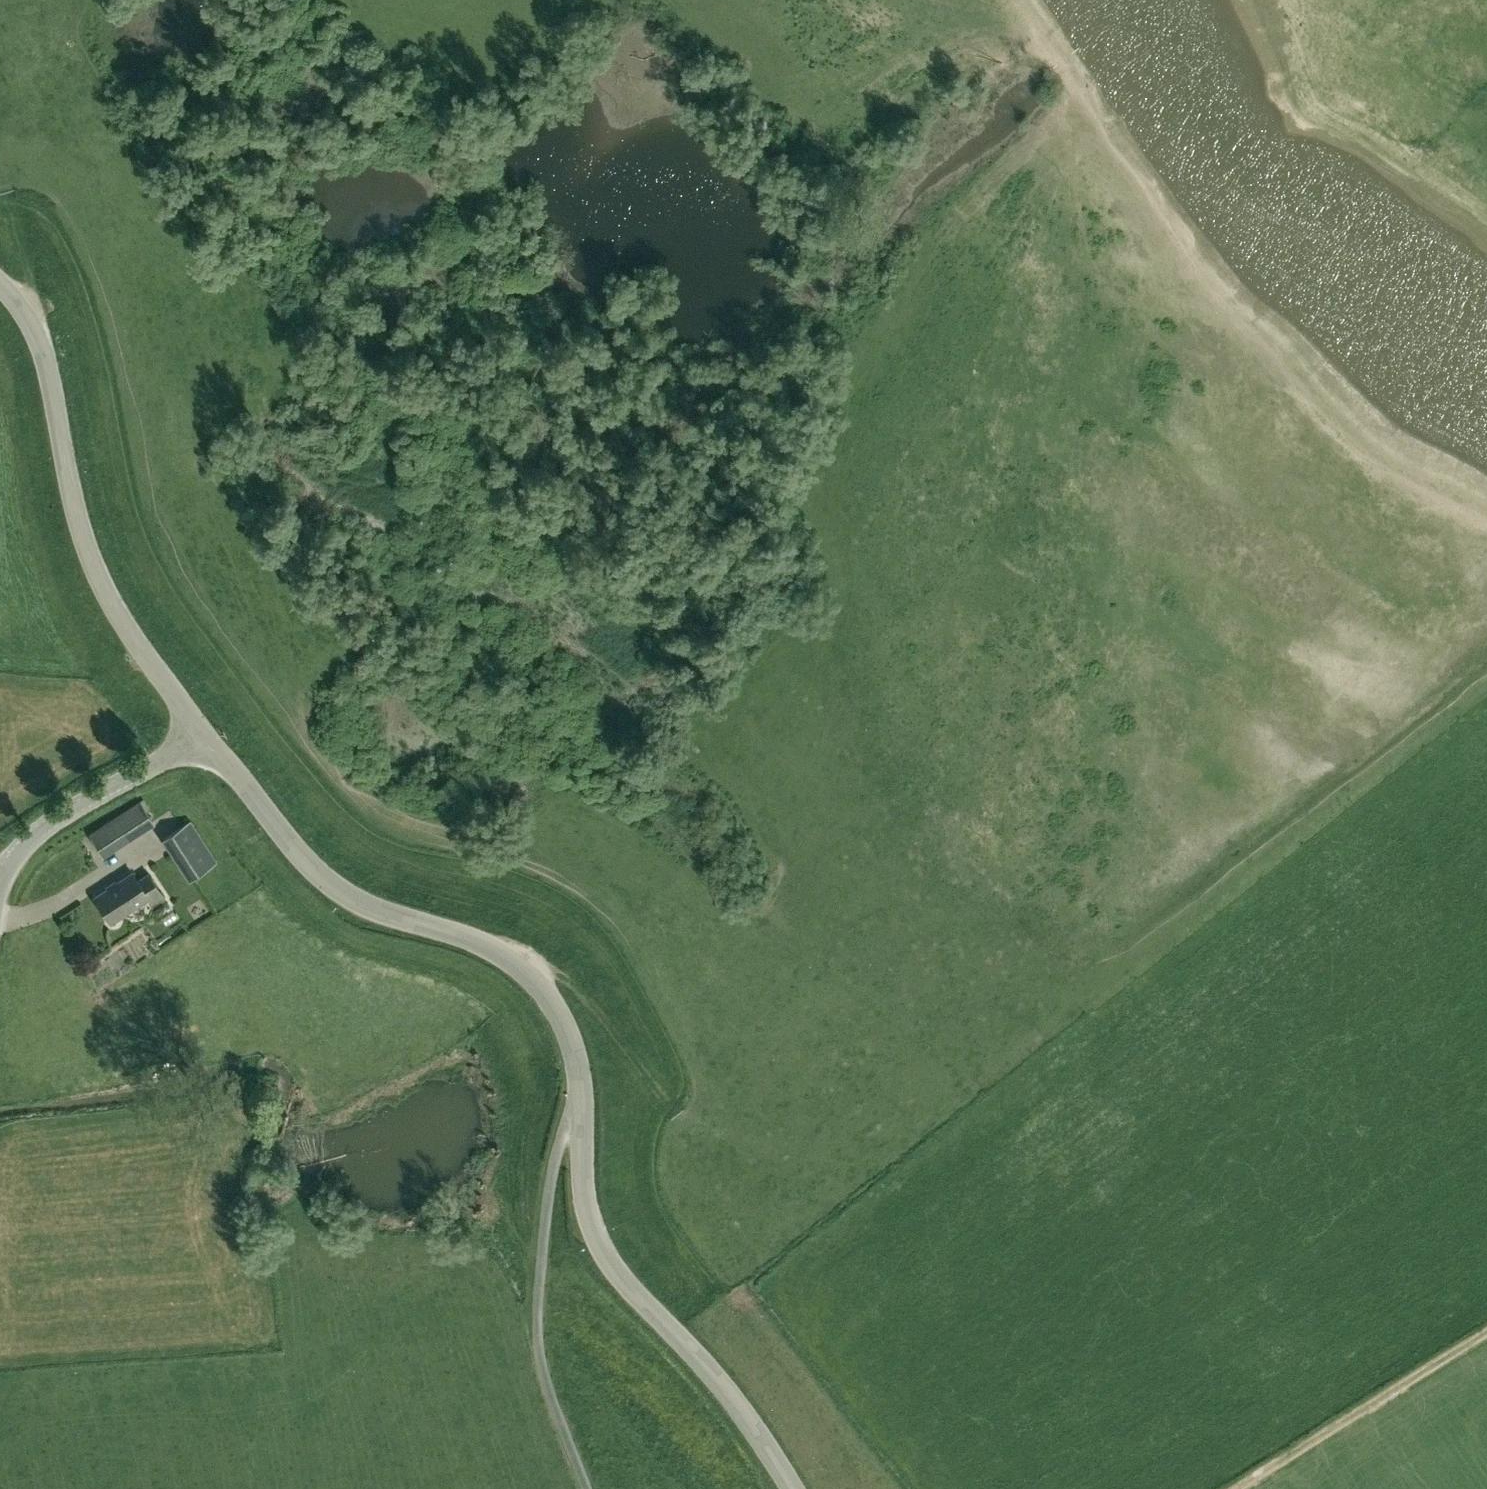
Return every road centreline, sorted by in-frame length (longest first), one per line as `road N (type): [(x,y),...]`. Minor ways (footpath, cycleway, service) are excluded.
road 1 (tertiary): [(795,1488),(687,1343),(620,1274),(595,1233),(582,1177),(578,1042),(560,1008),(518,960),(322,881),(208,733)]
road 2 (tertiary): [(208,733),(151,667),(105,590),(82,526),(43,357),(23,302),(0,285)]
road 3 (tertiary): [(0,888),(17,855),(52,823),(208,733)]

